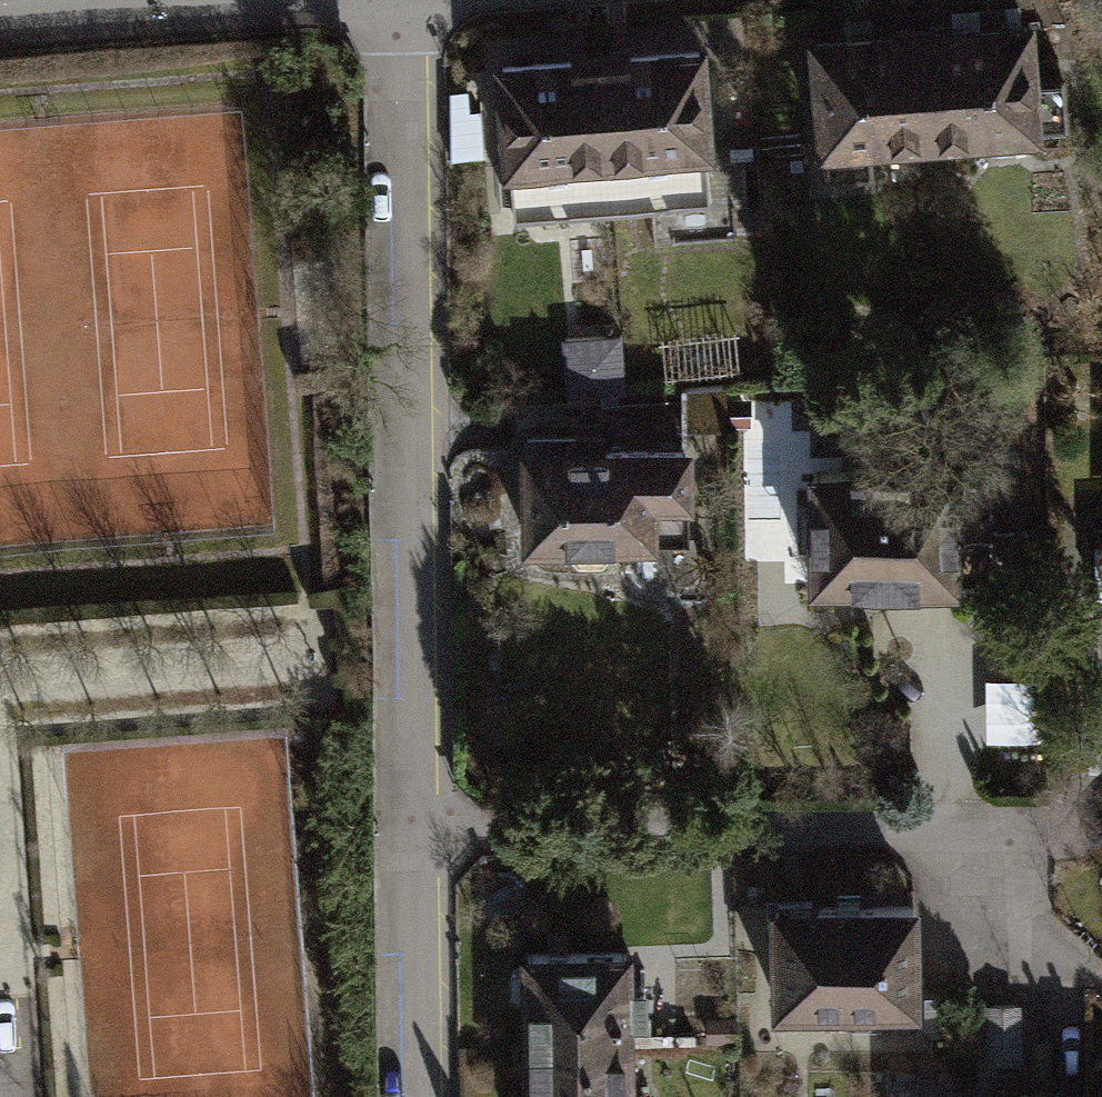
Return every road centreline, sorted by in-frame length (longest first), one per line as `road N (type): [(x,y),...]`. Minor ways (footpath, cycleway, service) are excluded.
road 1 (residential): [(415,833),(401,0)]
road 2 (residential): [(415,833),(419,1096)]
road 3 (residential): [(0,16),(202,0)]

